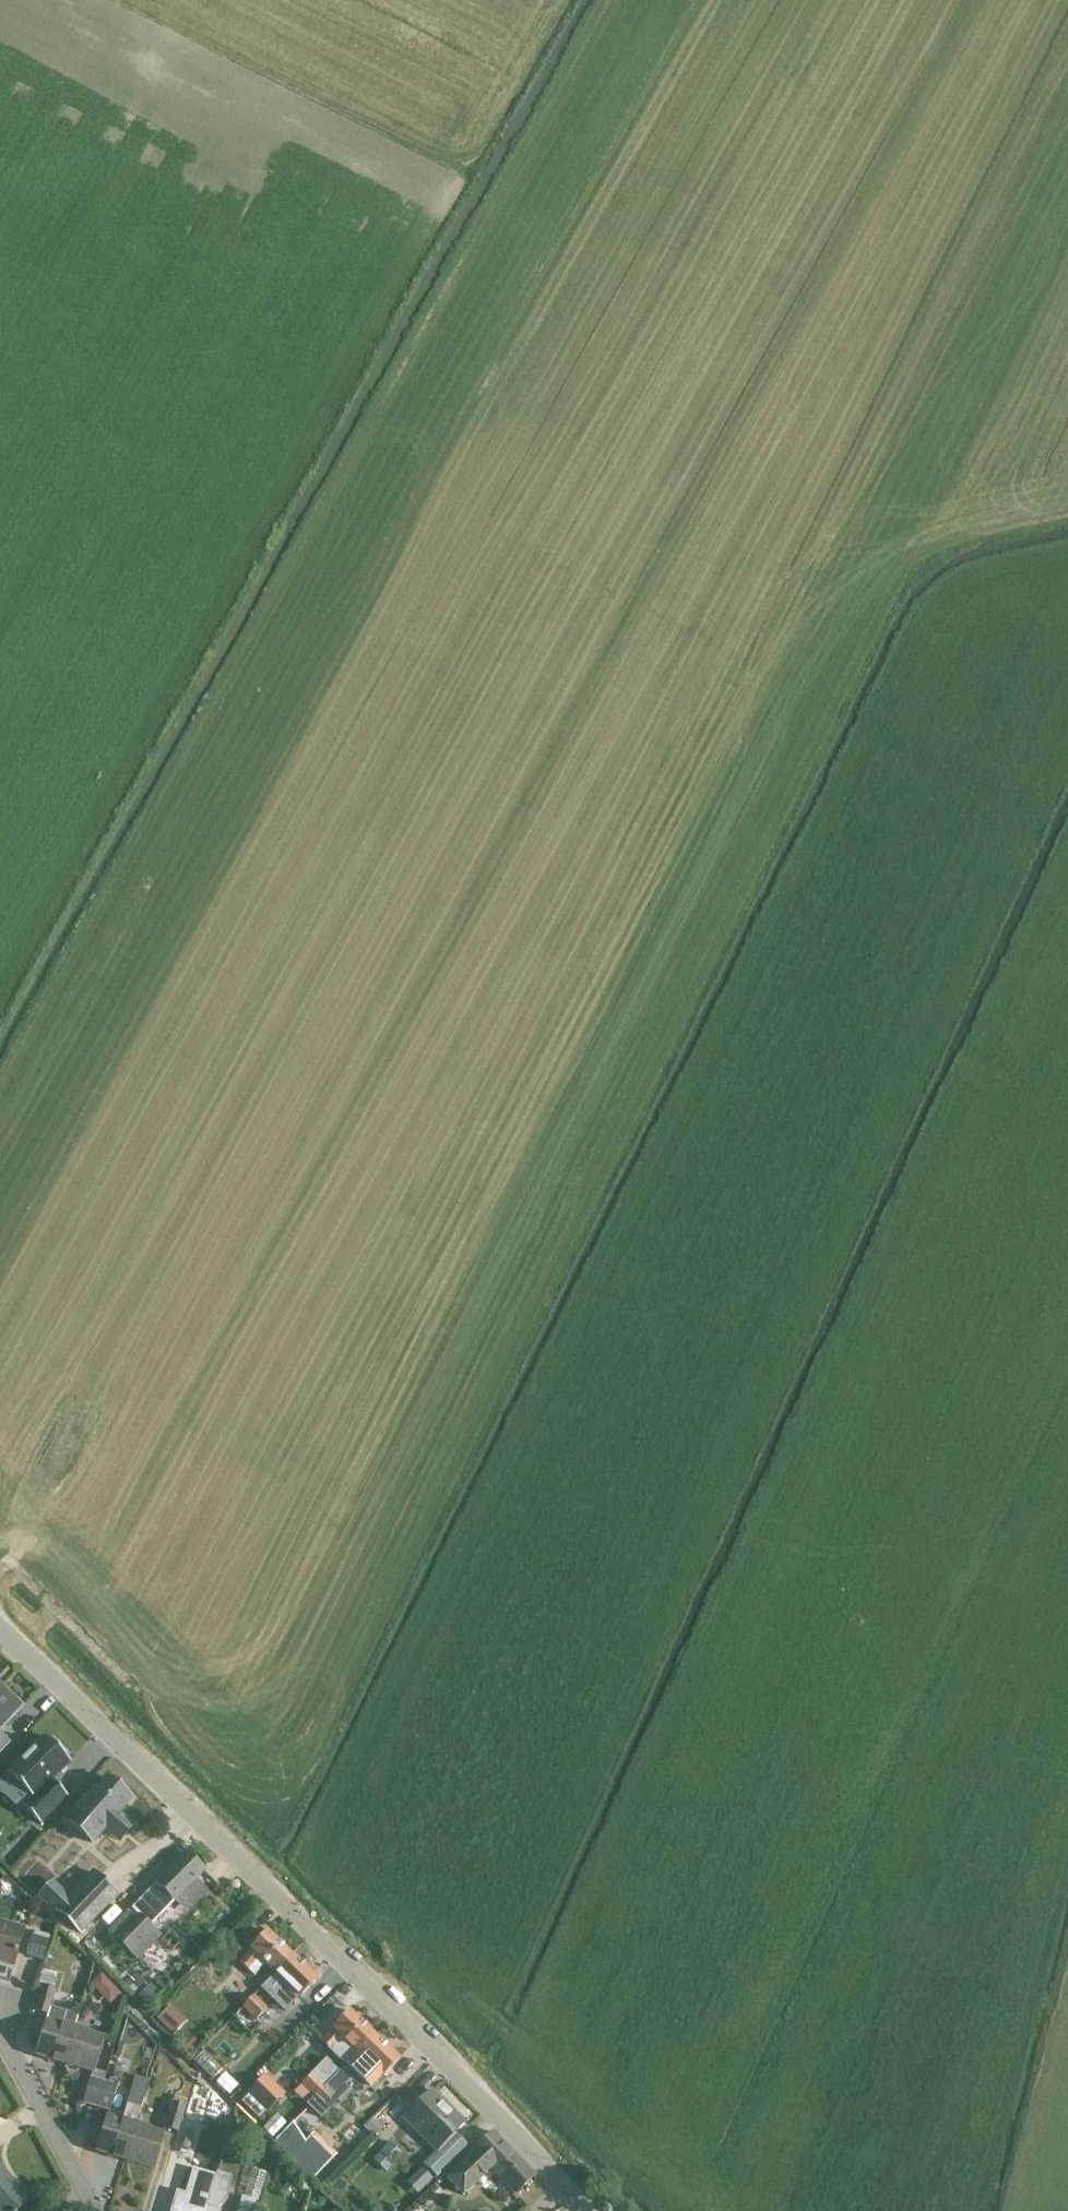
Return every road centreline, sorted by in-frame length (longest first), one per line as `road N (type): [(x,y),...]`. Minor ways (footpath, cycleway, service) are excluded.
road 1 (unclassified): [(587,2210),(469,2084),(0,1630)]
road 2 (residential): [(100,2210),(5,2045),(0,2007)]

